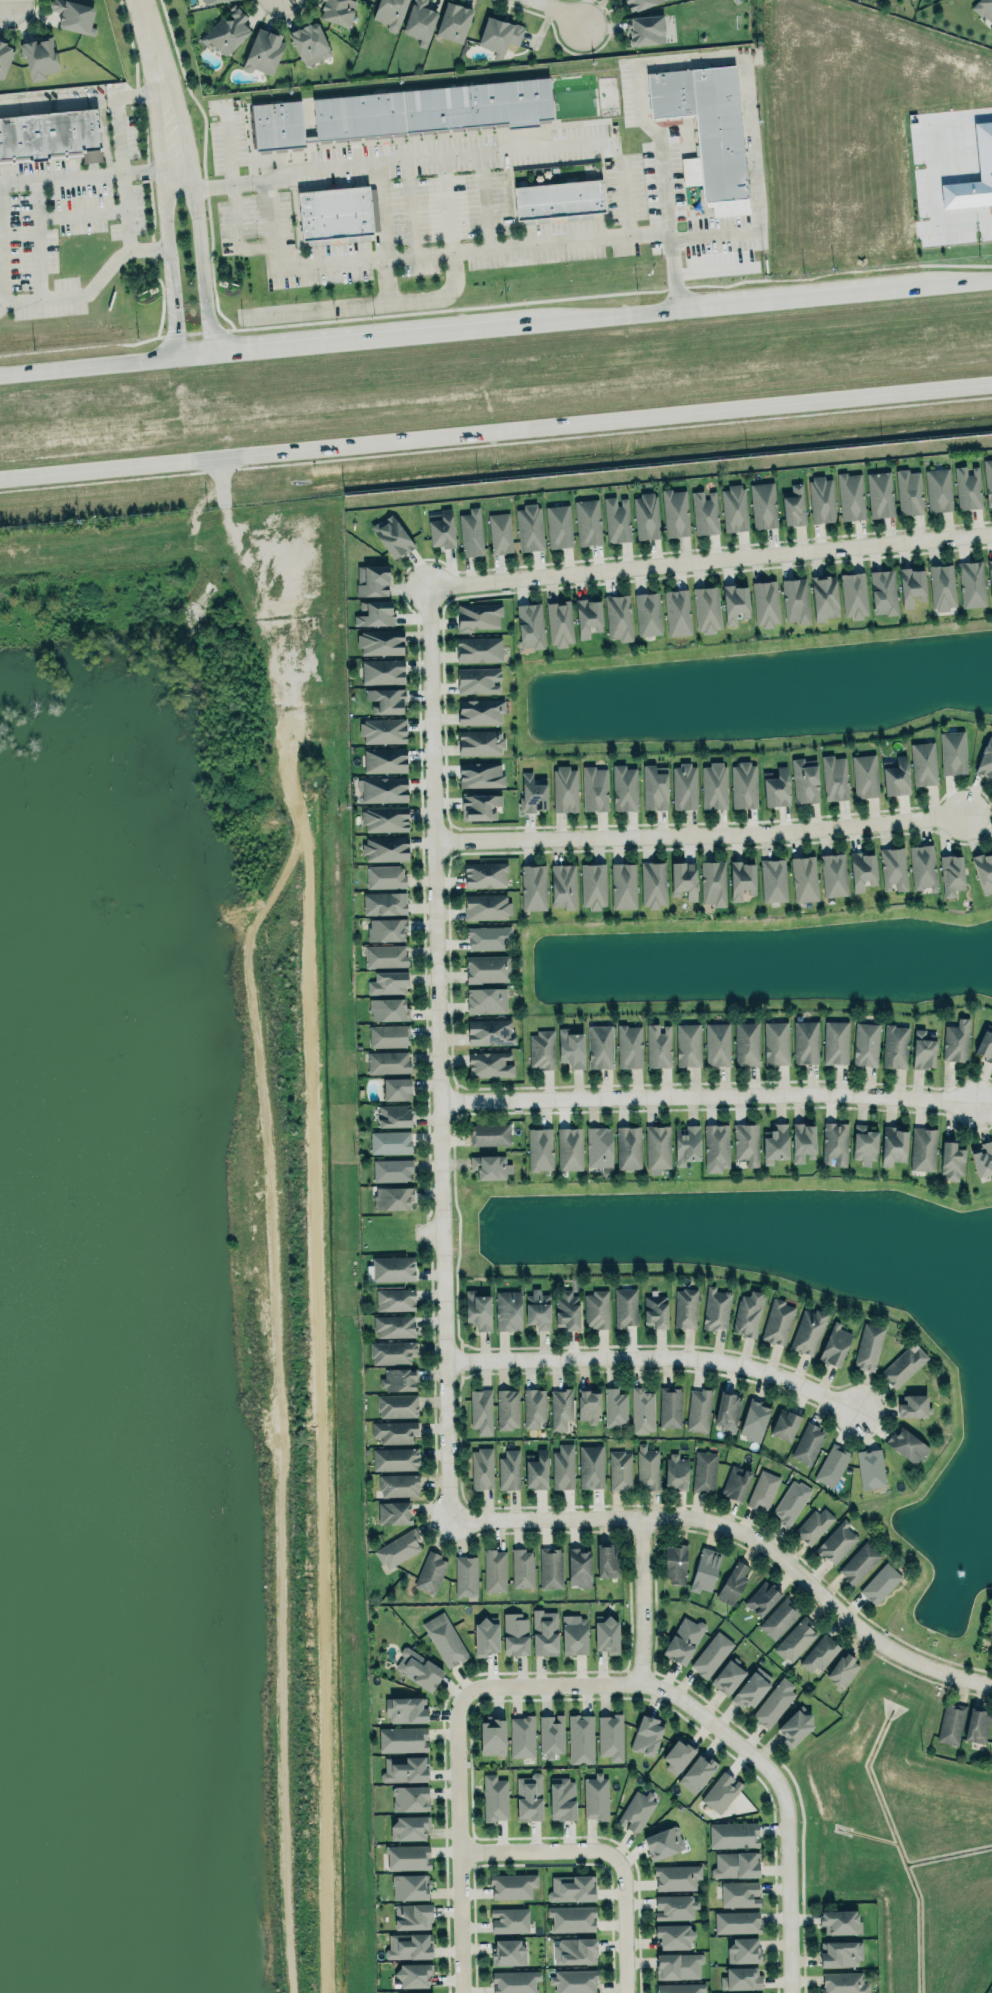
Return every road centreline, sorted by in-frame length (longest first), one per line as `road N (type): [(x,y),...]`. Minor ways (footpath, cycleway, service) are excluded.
road 1 (primary): [(0,478),(991,382)]
road 2 (residential): [(453,1521),(433,587)]
road 3 (residential): [(991,1683),(917,1663),(876,1641),(774,1550),(724,1523),(453,1521)]
road 4 (residential): [(433,587),(991,527)]
road 5 (residential): [(442,1103),(822,1092),(976,1102)]
road 6 (residential): [(437,835),(724,832),(963,810)]
road 7 (residential): [(449,1363),(729,1361),(859,1412)]
road 8 (residential): [(462,1694),(482,1686),(661,1687),(760,1759),(775,1776),(785,1813)]
road 9 (tertiary): [(138,0),(156,93),(176,357)]
road 10 (tertiary): [(211,352),(192,163),(147,0)]
road 11 (primary): [(526,322),(211,352)]
road 12 (residential): [(462,1992),(454,1715),(462,1694)]
road 13 (primary): [(880,288),(678,307)]
road 14 (residential): [(785,1813),(789,1992)]
road 15 (primary): [(176,357),(0,375)]
road 16 (residential): [(642,1518),(639,1682)]
road 17 (residential): [(616,1858),(594,1848),(459,1851)]
road 18 (primary): [(678,307),(526,322)]
road 19 (residential): [(626,1992),(624,1883),(616,1858)]

